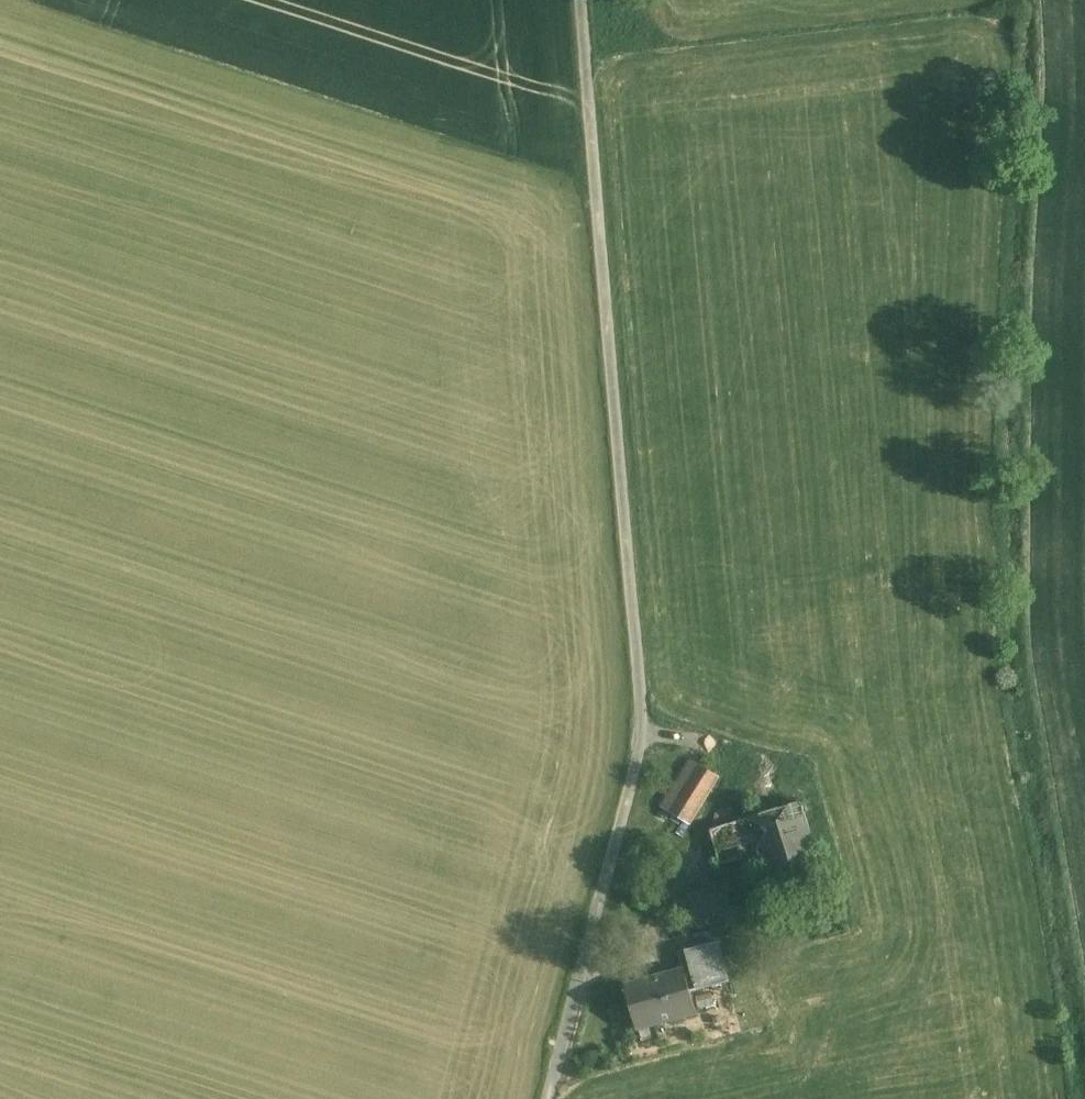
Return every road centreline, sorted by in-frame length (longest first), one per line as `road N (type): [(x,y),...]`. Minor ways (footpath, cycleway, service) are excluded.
road 1 (unclassified): [(581,0),(640,726),(548,1098)]

